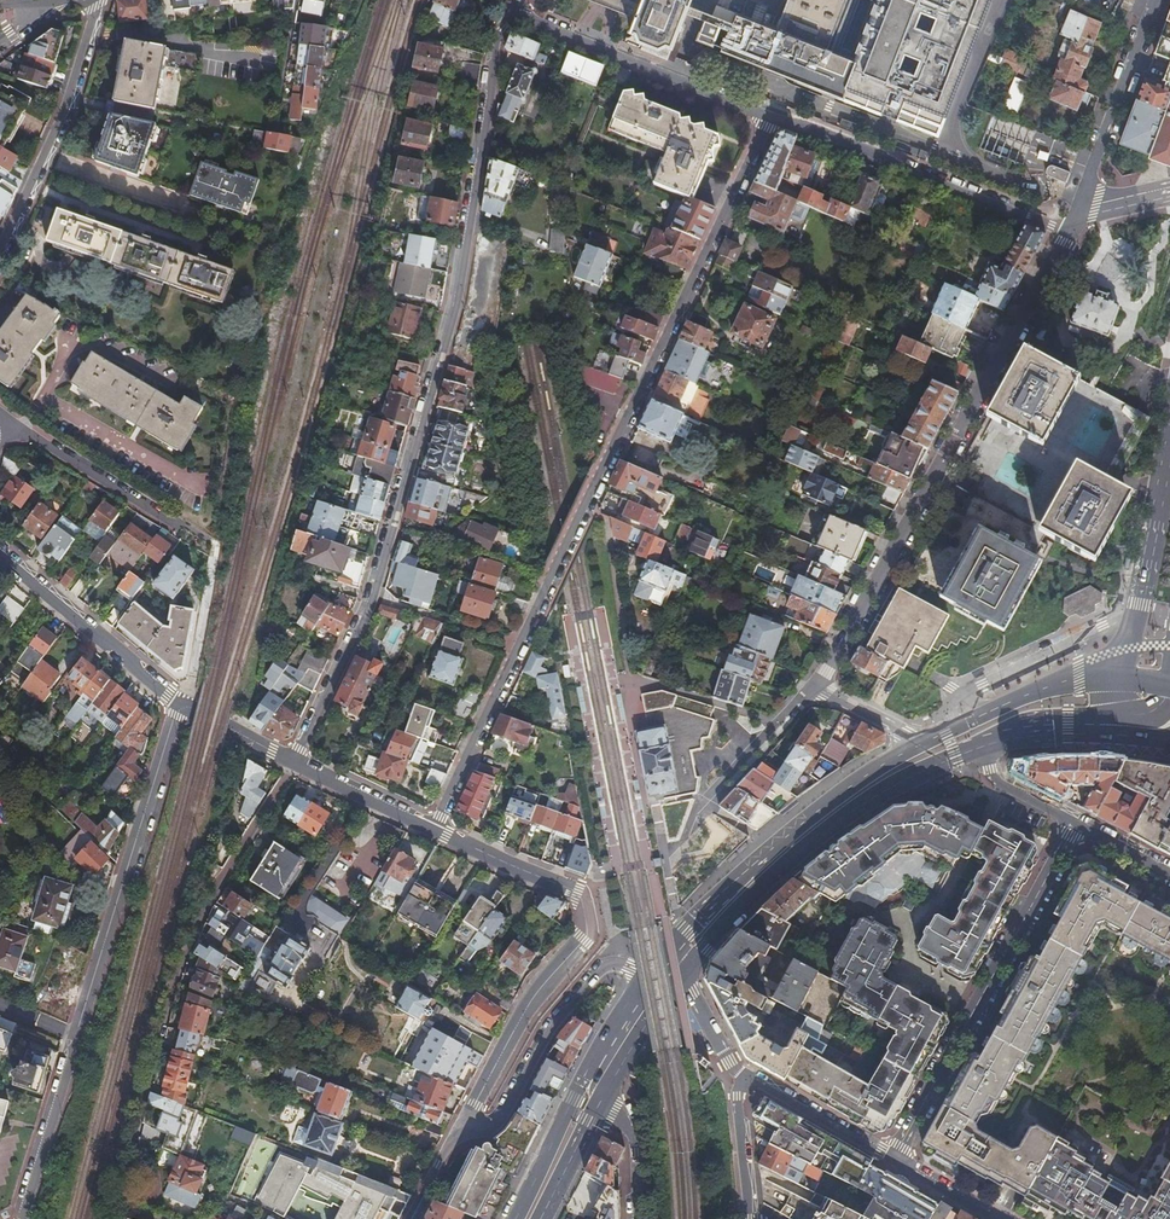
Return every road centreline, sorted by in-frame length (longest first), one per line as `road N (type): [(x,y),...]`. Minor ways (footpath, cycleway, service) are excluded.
road 1 (residential): [(772,116),(433,828)]
road 2 (residential): [(294,759),(373,598),(456,301),(495,48),(514,10)]
road 3 (residential): [(1069,230),(815,685),(916,746)]
road 4 (residential): [(294,759),(201,912),(170,984),(114,1202)]
road 5 (residential): [(457,1134),(531,1002),(588,934),(577,892),(433,828)]
road 6 (primary): [(676,984),(782,863),(902,782),(984,748)]
road 7 (residential): [(894,1157),(1077,823)]
road 8 (primary): [(916,746),(767,851),(653,969)]
road 9 (residential): [(181,705),(80,1033)]
road 10 (residential): [(772,116),(1069,230)]
road 11 (residential): [(457,1134),(478,1130),(500,1110),(549,1028),(599,967),(653,969)]
road 12 (residential): [(514,10),(772,116)]
road 13 (residential): [(93,0),(64,114),(0,255)]
road 14 (residential): [(0,552),(181,705)]
road 15 (residential): [(1077,213),(1155,0)]
road 16 (primary): [(1114,670),(916,746)]
road 17 (primary): [(1169,438),(1128,646)]
road 18 (residential): [(0,419),(178,526)]
road 19 (residential): [(80,1033),(24,1218)]
road 20 (primary): [(596,1065),(515,1218)]
road 21 (residential): [(745,1076),(894,1157)]
road 22 (residential): [(433,828),(294,759)]
road 23 (residential): [(214,557),(181,705)]
road 24 (unclassified): [(748,1218),(739,1089),(745,1076)]
road 25 (primary): [(603,1101),(676,984)]
road 26 (primary): [(541,1218),(603,1101)]
road 27 (primary): [(1039,728),(1169,738)]
road 28 (residential): [(603,1101),(625,1121),(635,1218)]
road 29 (residential): [(894,1157),(1004,1218)]
road 30 (residential): [(1077,823),(1000,784),(984,748)]
road 31 (residential): [(294,759),(181,705)]

